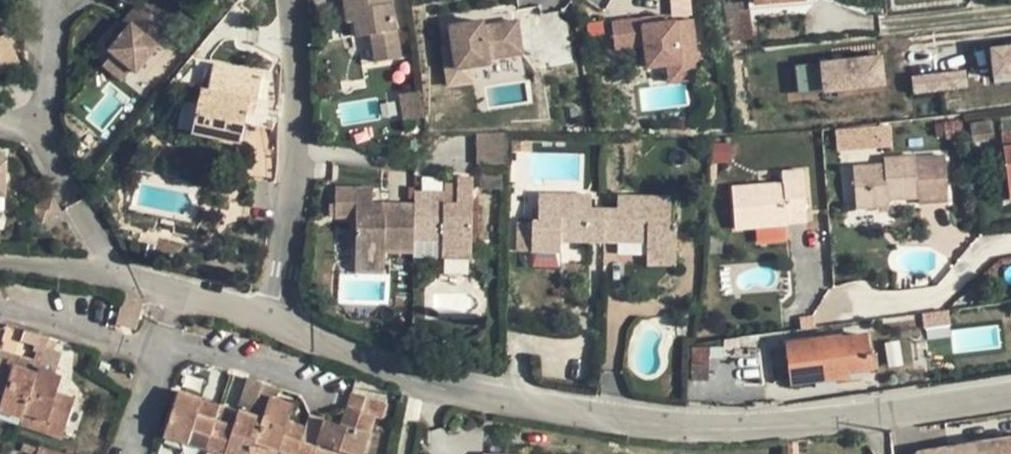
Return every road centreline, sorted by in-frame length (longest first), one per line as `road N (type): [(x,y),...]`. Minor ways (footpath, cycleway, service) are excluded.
road 1 (residential): [(276,323),(445,400),(776,425),(1010,392)]
road 2 (residential): [(294,0),(296,177),(276,323)]
road 3 (residential): [(276,323),(127,279),(0,263)]

